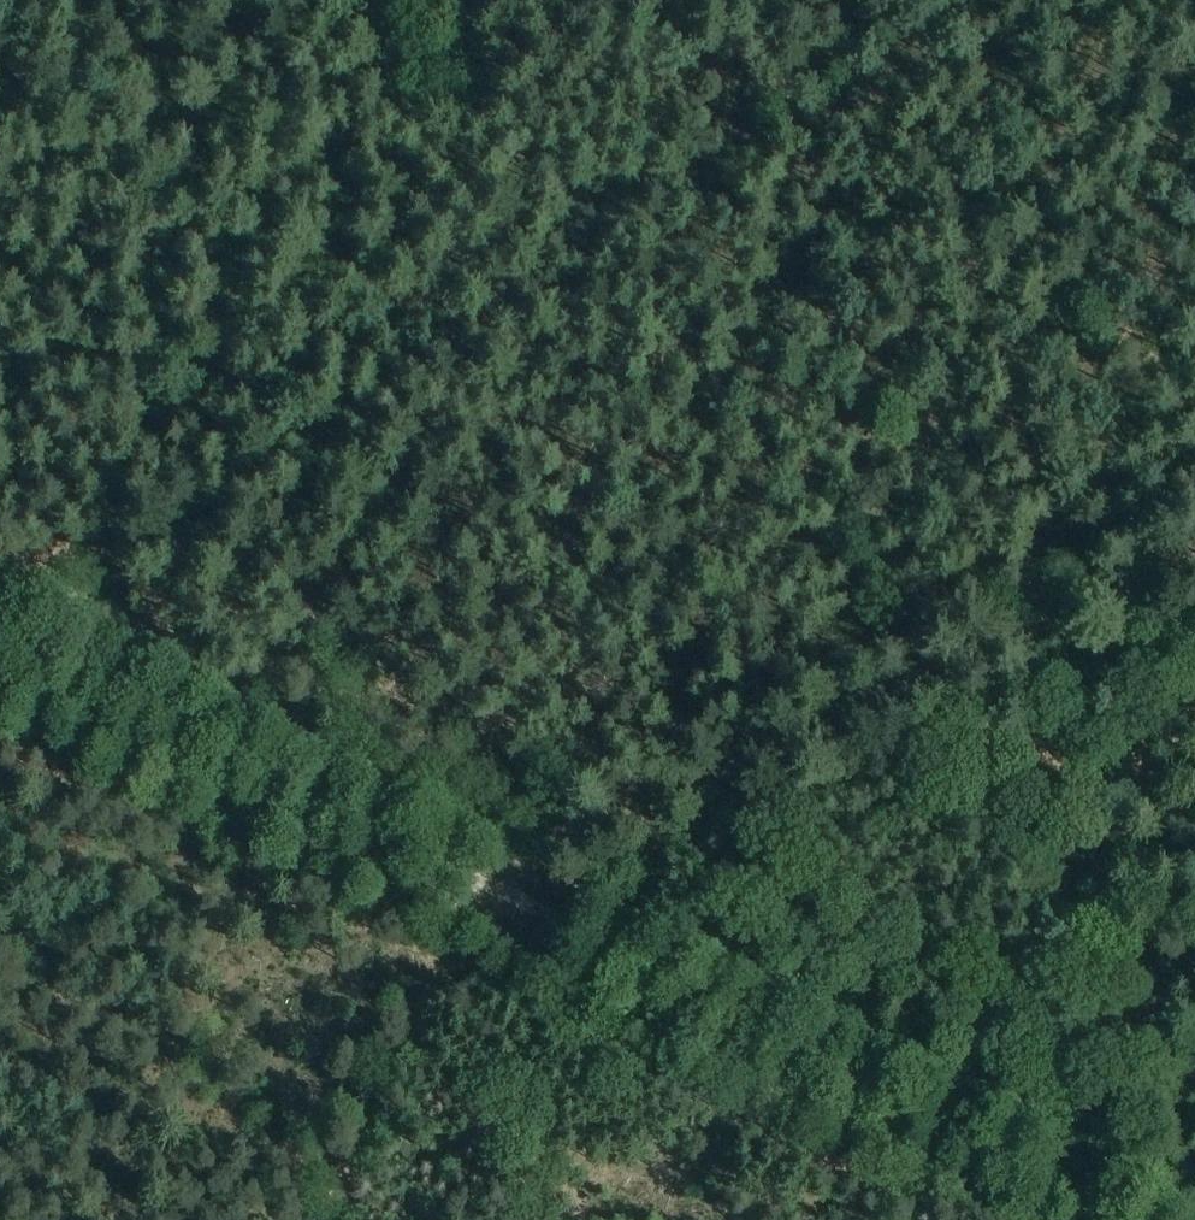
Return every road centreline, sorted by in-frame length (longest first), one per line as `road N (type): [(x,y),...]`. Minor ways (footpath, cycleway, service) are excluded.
road 1 (track): [(38,645),(1124,1219)]
road 2 (track): [(487,882),(459,928),(335,1219)]

